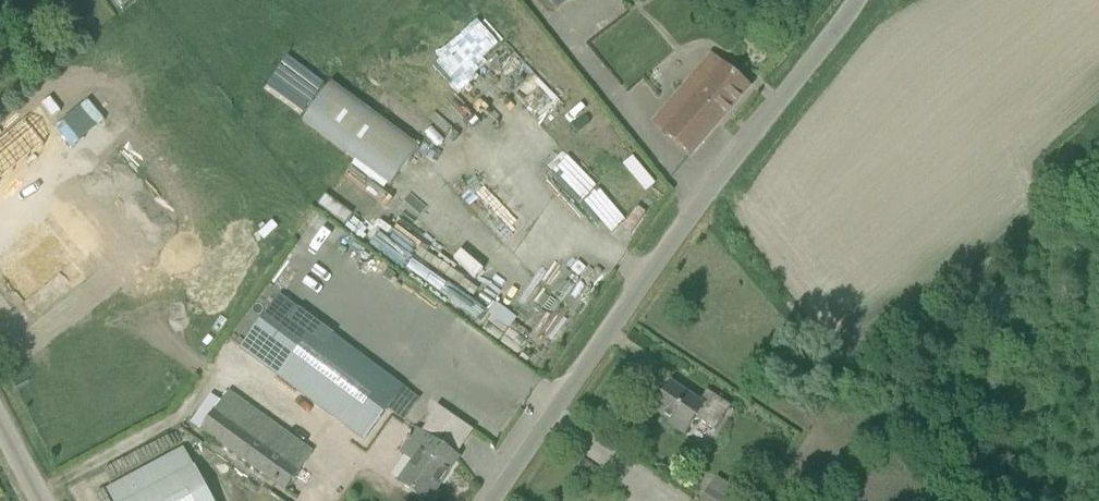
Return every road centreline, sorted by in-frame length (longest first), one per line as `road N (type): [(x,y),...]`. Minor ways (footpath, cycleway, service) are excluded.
road 1 (unclassified): [(497,500),(725,172),(858,0)]

